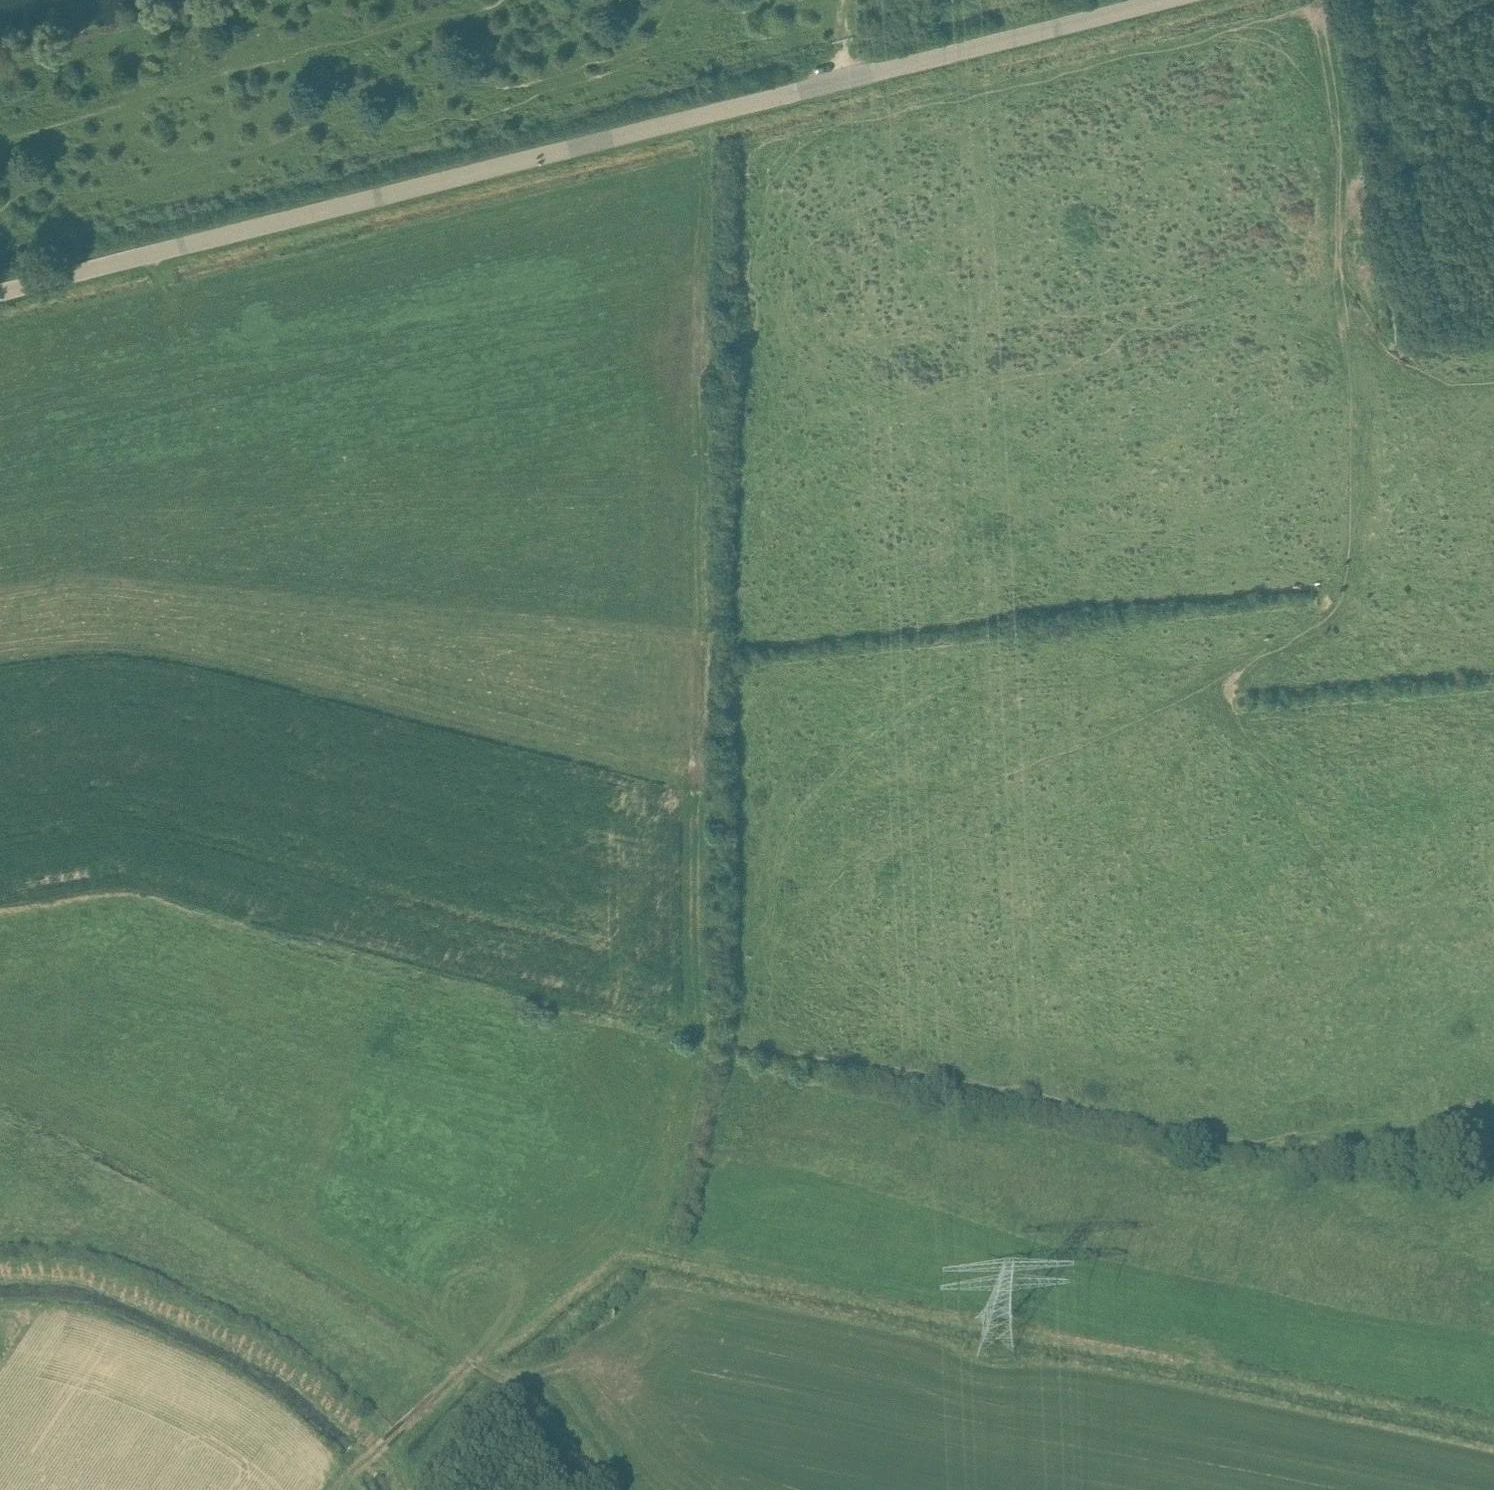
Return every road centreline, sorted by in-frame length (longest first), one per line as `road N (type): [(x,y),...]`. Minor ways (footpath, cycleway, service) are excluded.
road 1 (unclassified): [(0,291),(1170,0)]

